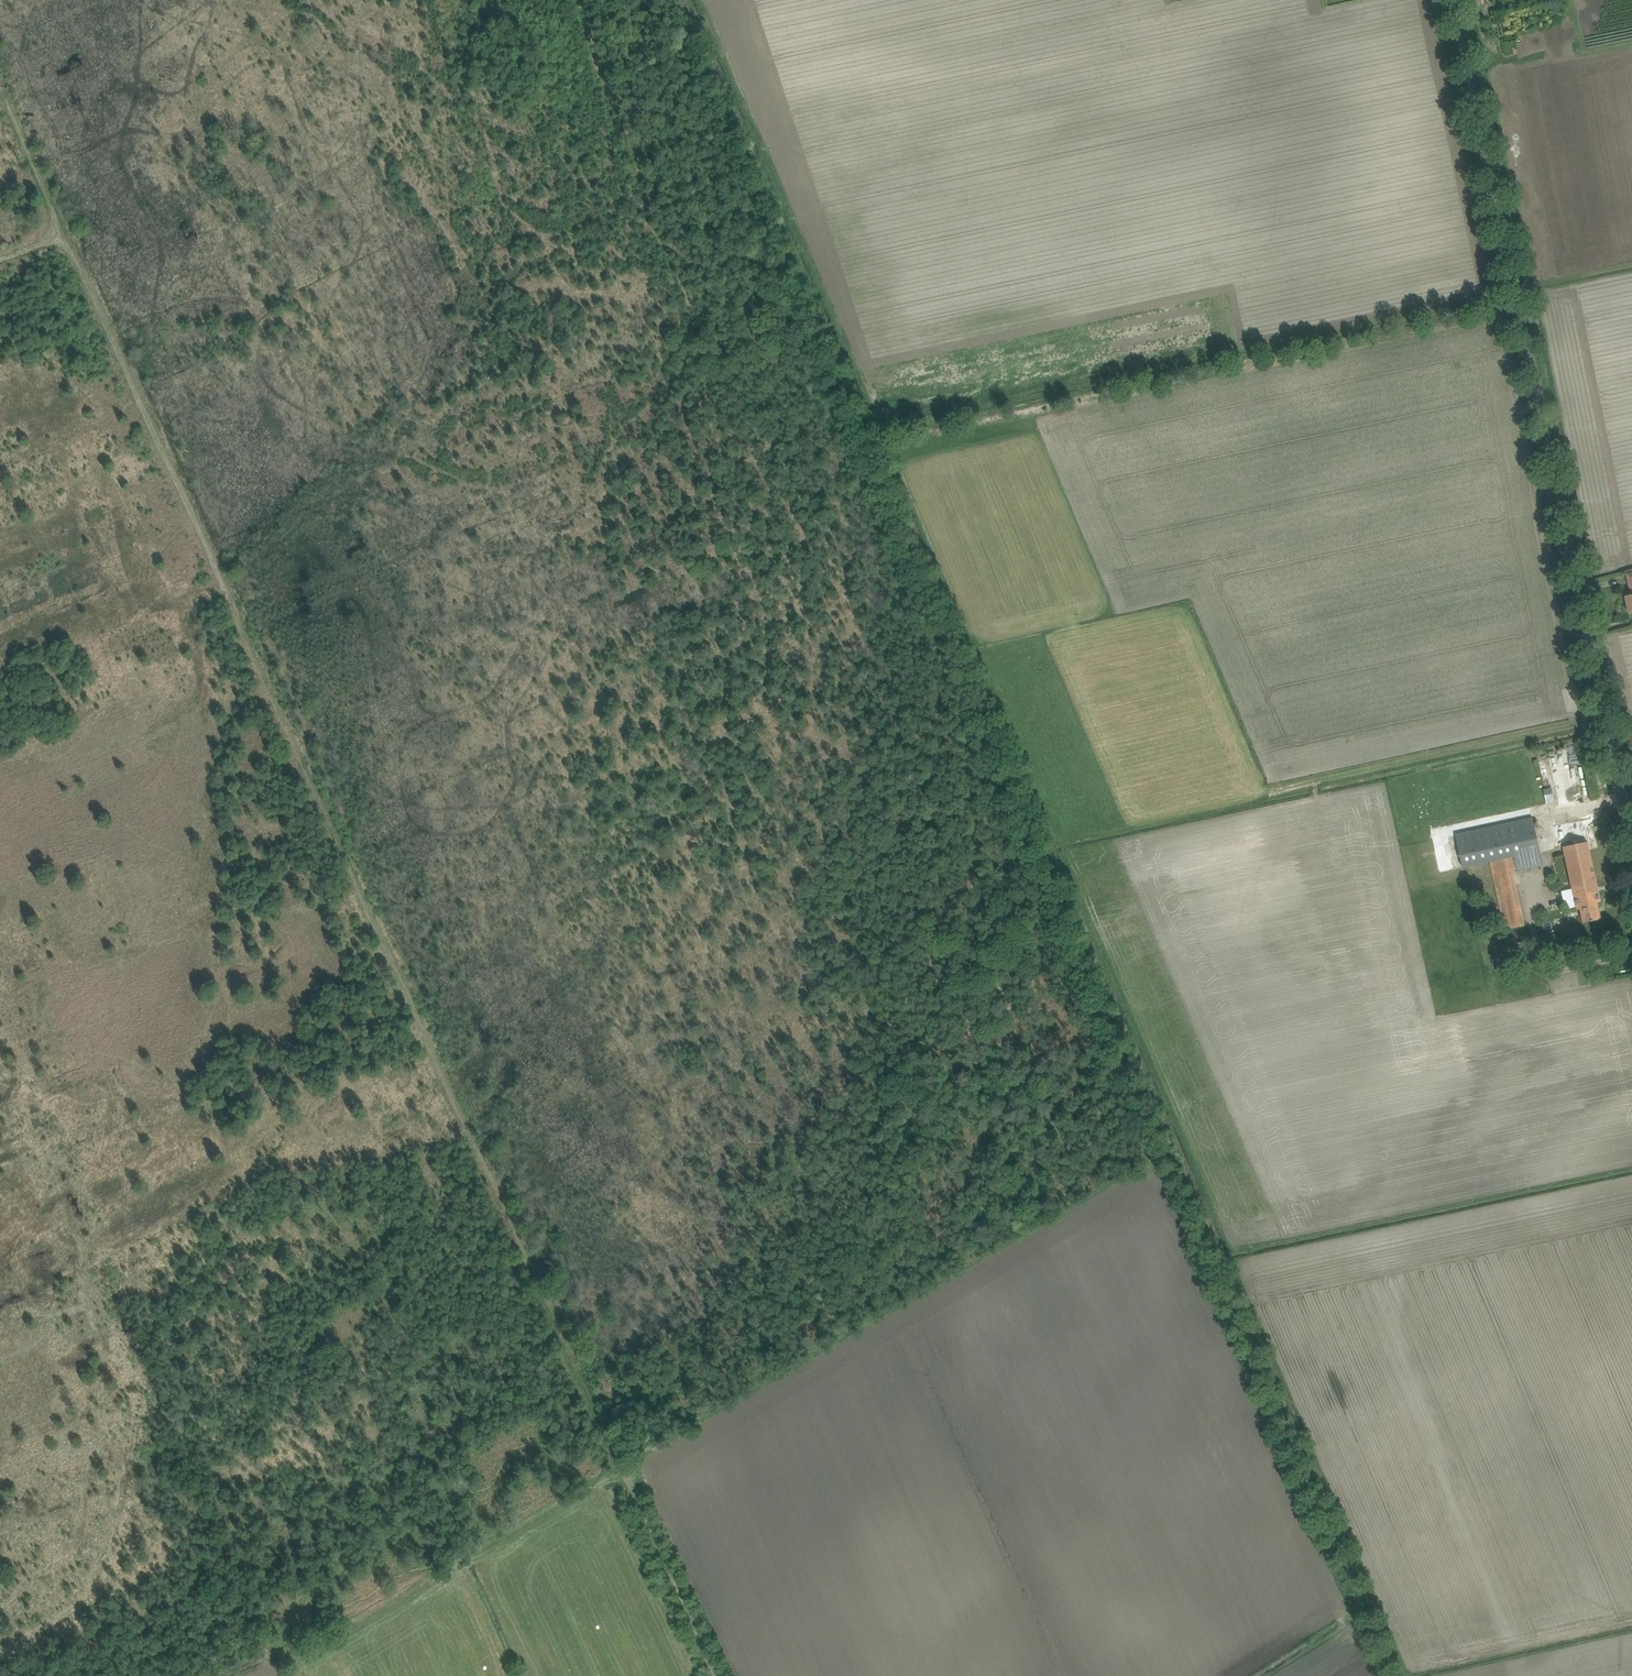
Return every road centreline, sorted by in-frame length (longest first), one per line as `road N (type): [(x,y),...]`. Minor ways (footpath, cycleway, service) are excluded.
road 1 (track): [(717,1675),(63,235),(0,262)]
road 2 (unclassified): [(1631,838),(1454,0)]

